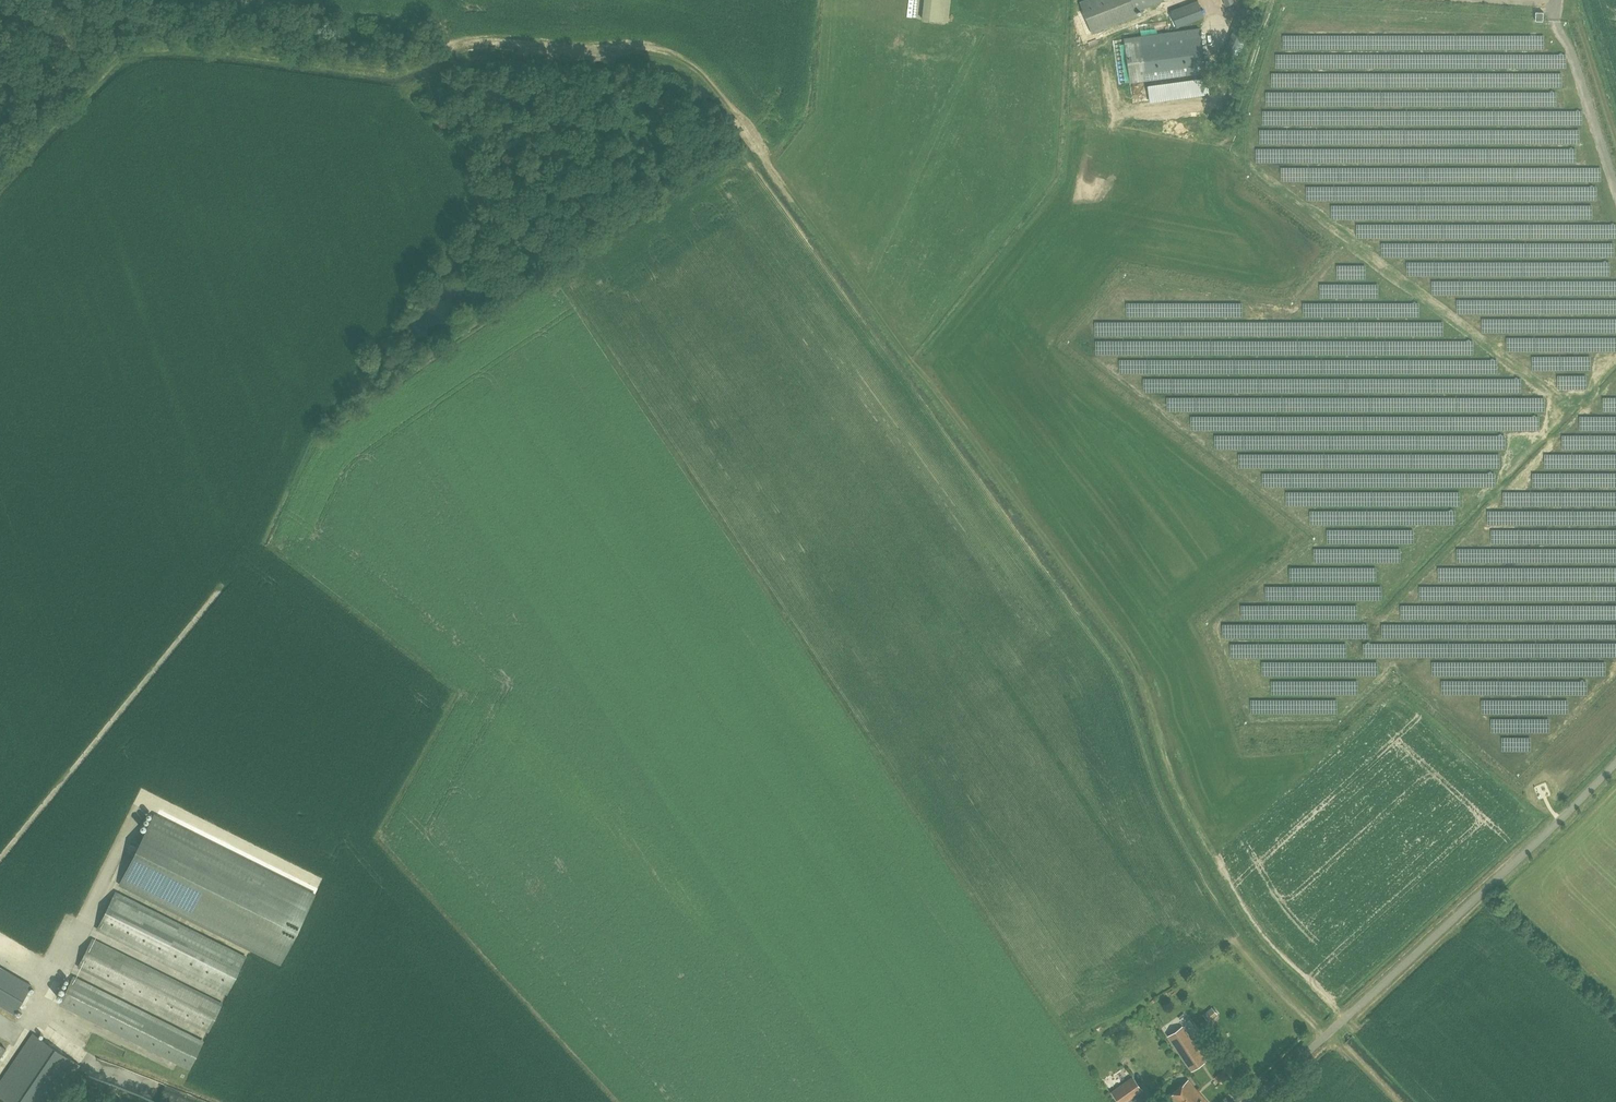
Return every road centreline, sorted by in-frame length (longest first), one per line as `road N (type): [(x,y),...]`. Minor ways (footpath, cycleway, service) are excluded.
road 1 (unclassified): [(1250,1101),(1615,762)]

